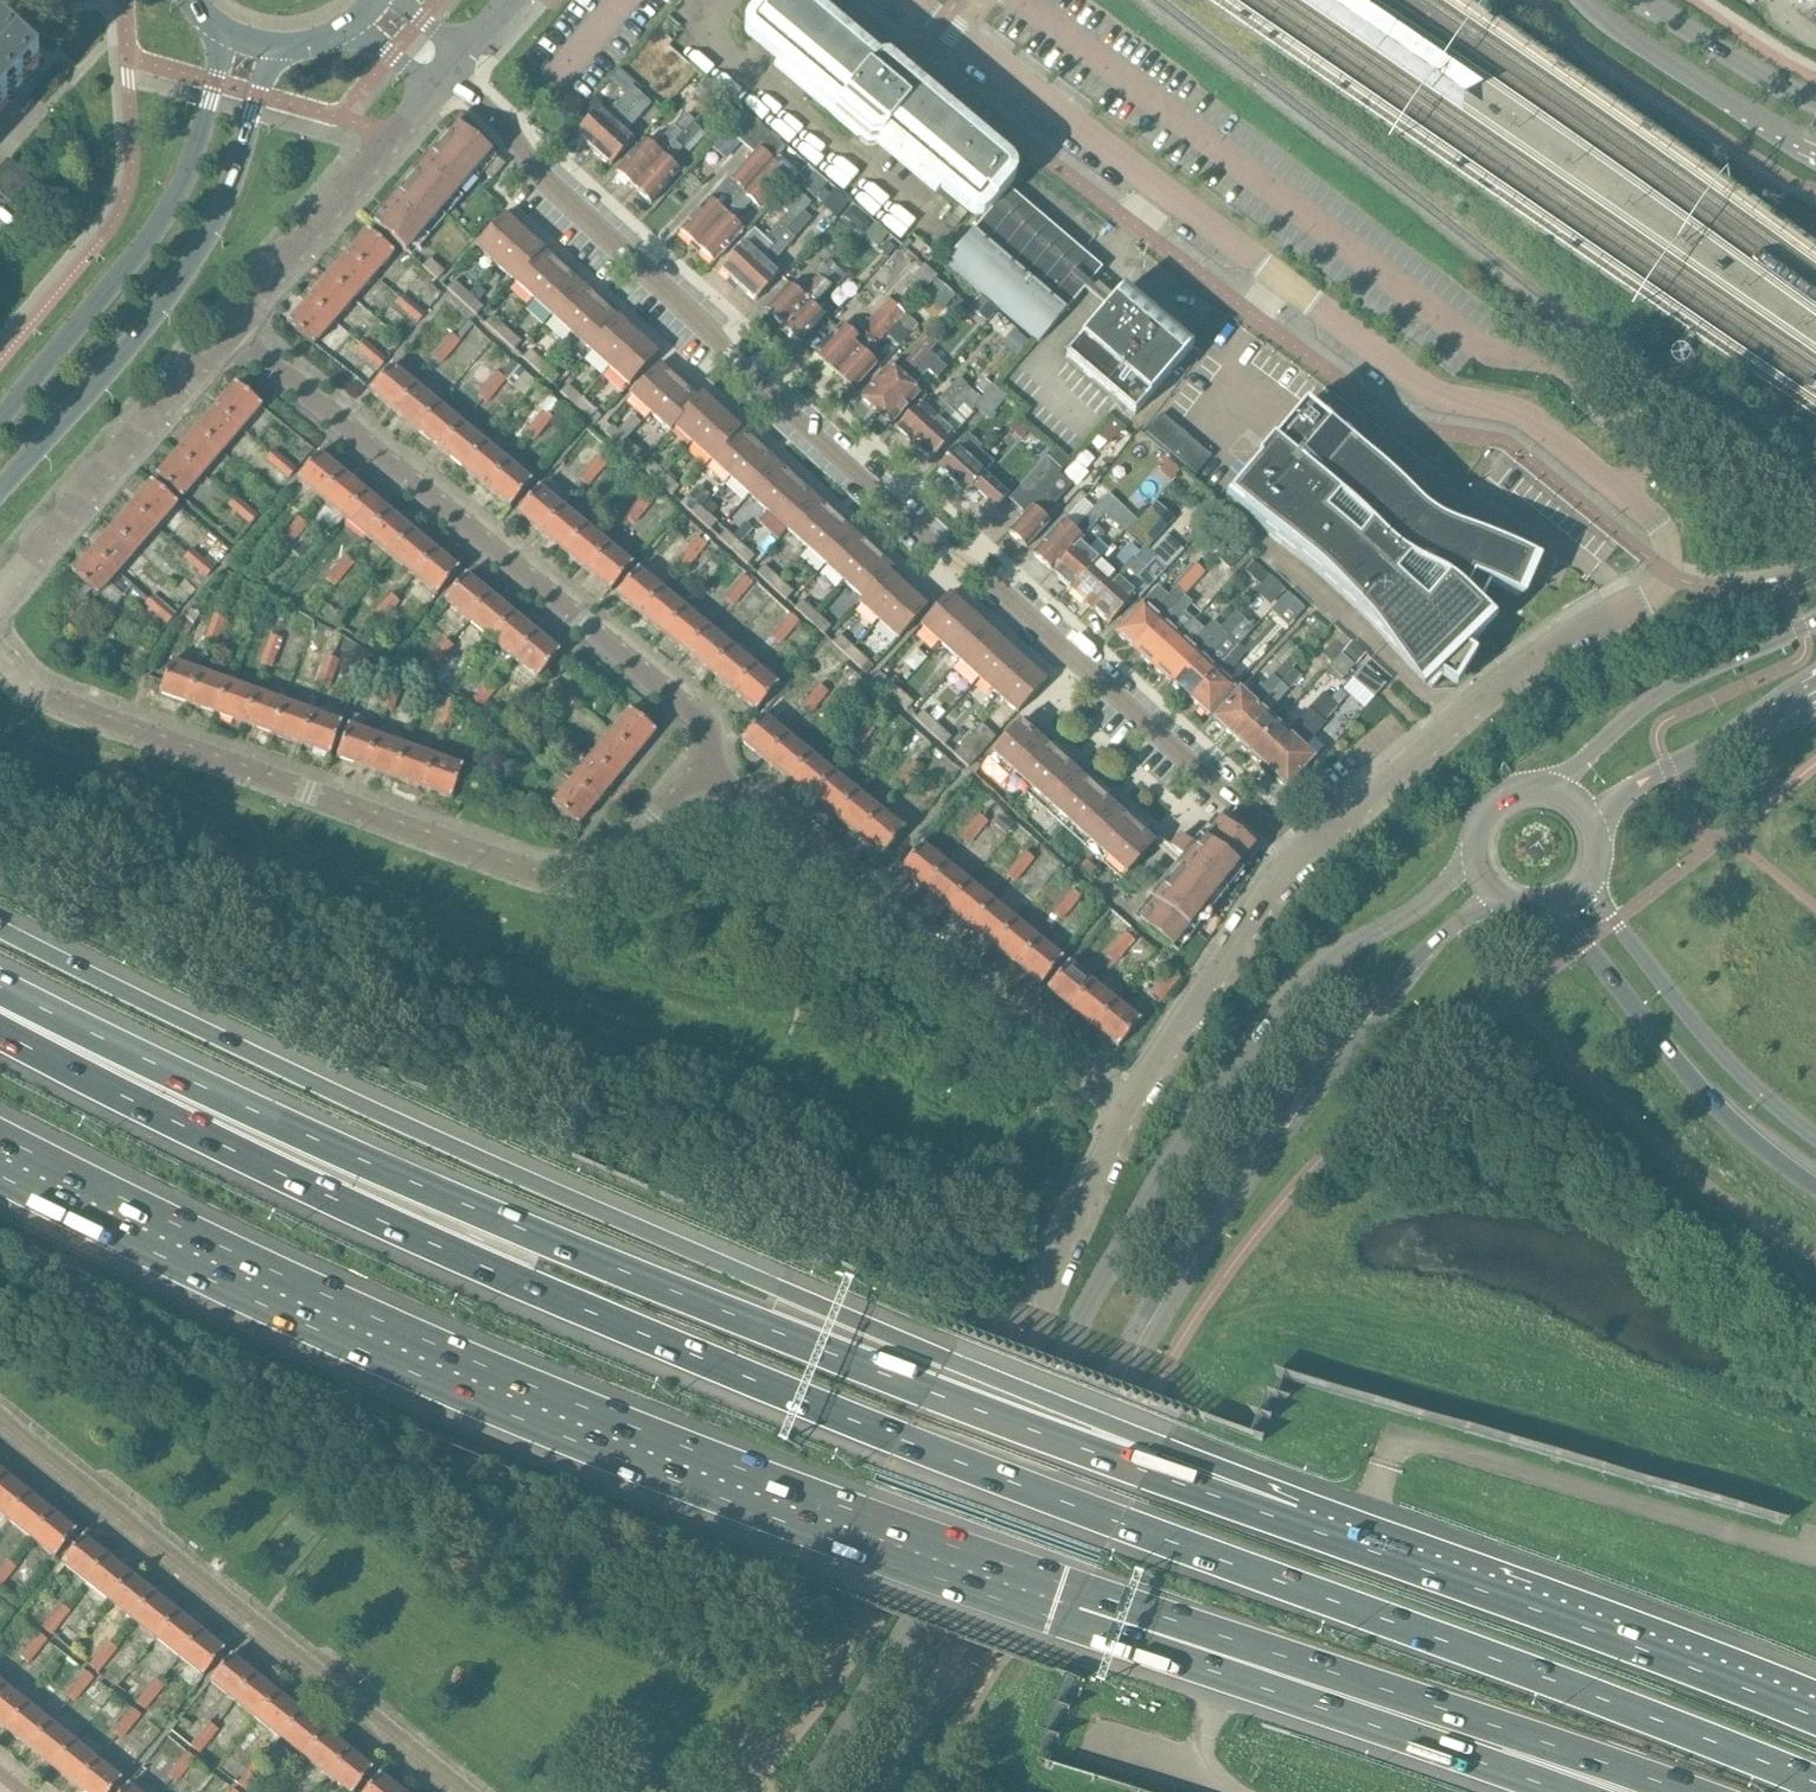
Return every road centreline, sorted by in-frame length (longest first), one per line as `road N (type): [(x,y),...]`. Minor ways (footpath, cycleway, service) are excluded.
road 1 (motorway): [(1815,1782),(905,1441),(362,1208),(0,1028)]
road 2 (motorway): [(1286,1520),(1167,1447),(456,1155),(88,982),(0,932)]
road 3 (motorway): [(1286,1520),(604,1262),(0,990)]
road 4 (motorway): [(0,1154),(206,1258),(621,1440),(1234,1660)]
road 5 (residential): [(1088,1198),(582,944),(300,789),(60,704),(0,654)]
road 6 (residential): [(1198,997),(712,592),(317,226)]
road 7 (residential): [(1305,860),(751,378),(445,74)]
road 8 (residential): [(916,0),(1439,393),(1526,419),(1661,529),(1668,573)]
road 9 (motorway): [(1815,1716),(1286,1520)]
road 10 (secondary): [(0,487),(158,312),(201,253),(237,179),(275,53)]
road 11 (unclassified): [(0,593),(317,226)]
road 12 (motorway): [(1234,1660),(1513,1732),(1691,1791)]
road 13 (residential): [(1305,860),(1537,662),(1645,598),(1668,573)]
road 14 (secondary): [(229,40),(187,172),(152,239),(0,416)]
road 15 (secondary): [(1554,908),(1693,1076),(1815,1185)]
road 16 (motorway): [(1234,1660),(1563,1791)]
road 17 (secondary): [(1815,1136),(1726,1059),(1587,883)]
road 18 (secondary): [(1815,622),(1651,706),(1555,790)]
road 19 (secondary): [(1582,0),(1732,103),(1815,145)]
road 20 (secondary): [(1589,818),(1815,695)]
road 21 (secondary): [(1555,790),(1518,789),(1493,802),(1477,825),(1472,853),(1481,880),(1501,902),(1554,908)]
road 22 (unclassified): [(1088,1198),(1121,1123),(1198,997)]
road 23 (secondary): [(1815,103),(1741,64),(1653,0)]
road 24 (unclassified): [(317,226),(432,88)]
road 25 (unclassified): [(1198,997),(1305,860)]

